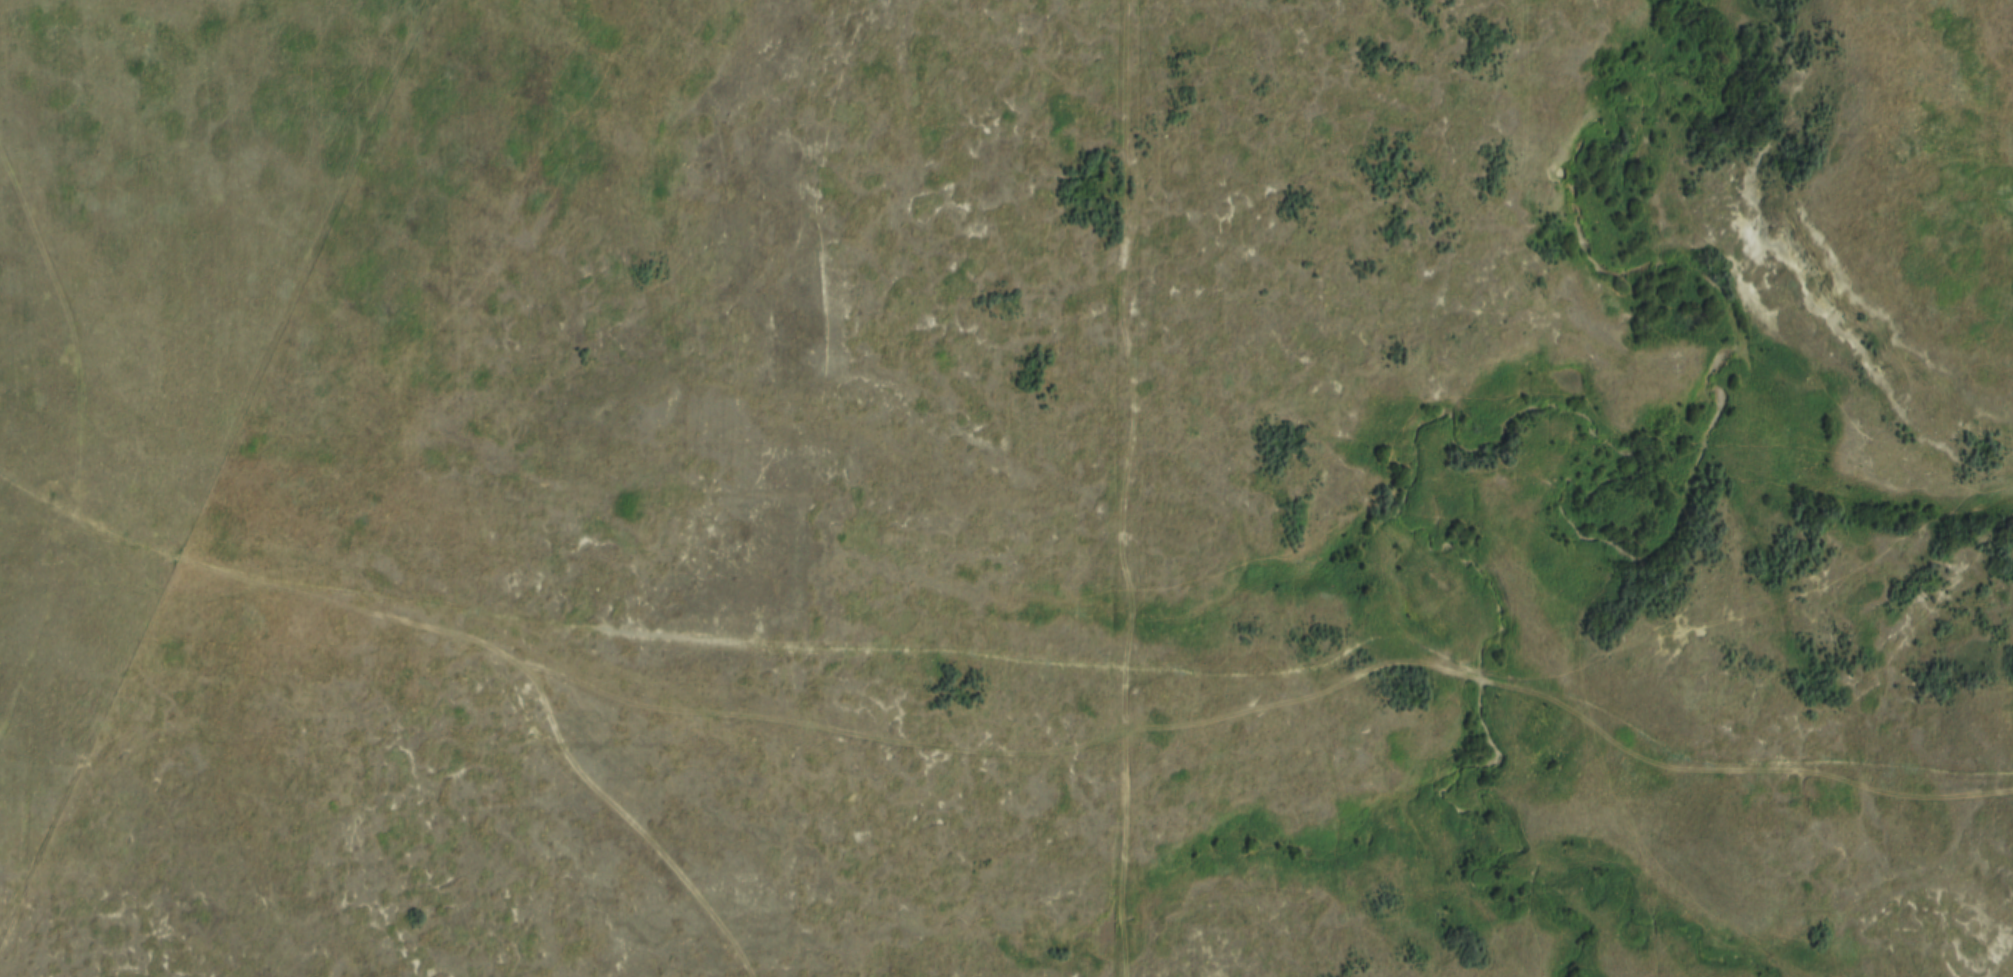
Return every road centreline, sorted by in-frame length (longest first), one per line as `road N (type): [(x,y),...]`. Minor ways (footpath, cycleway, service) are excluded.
road 1 (track): [(1131,0),(1125,976)]
road 2 (track): [(751,976),(683,874),(545,736)]

